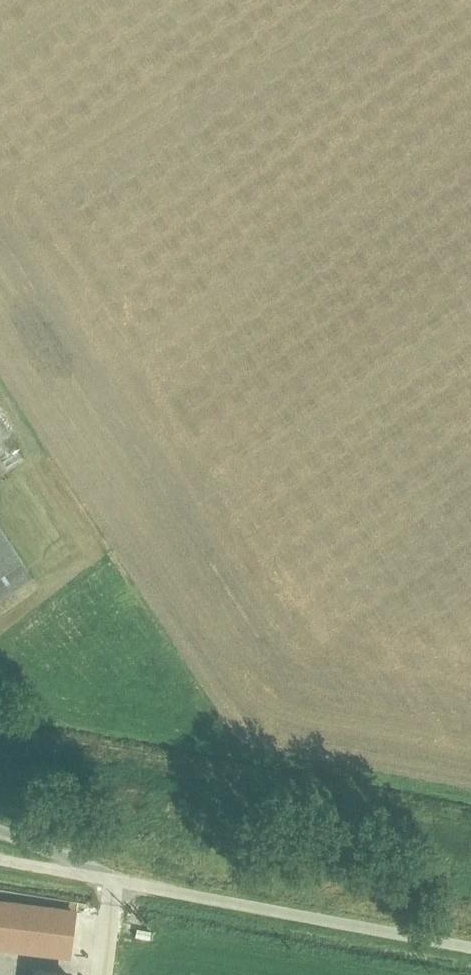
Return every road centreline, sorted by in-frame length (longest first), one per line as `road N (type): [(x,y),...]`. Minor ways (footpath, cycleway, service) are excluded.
road 1 (unclassified): [(114,880),(470,947)]
road 2 (unclassified): [(114,880),(0,829)]

